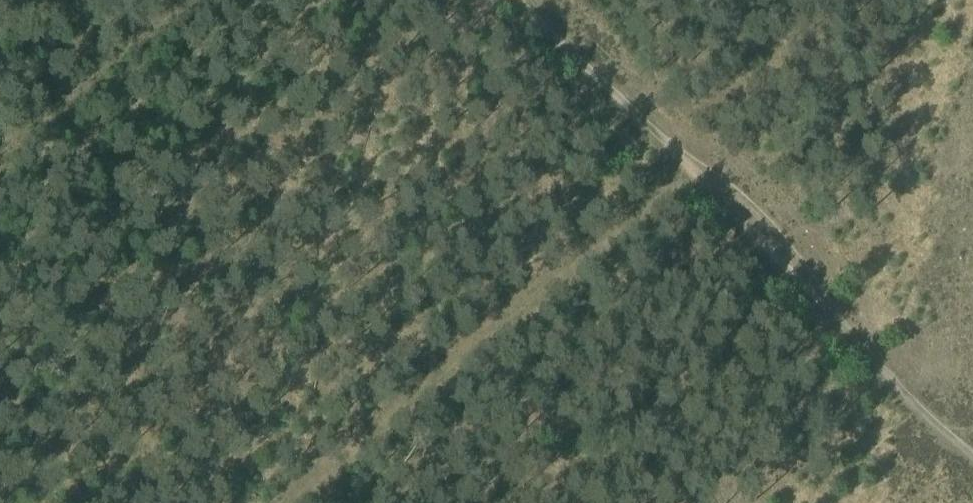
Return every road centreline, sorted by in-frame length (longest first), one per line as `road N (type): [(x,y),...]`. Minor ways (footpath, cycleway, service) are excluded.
road 1 (track): [(972,450),(531,0)]
road 2 (track): [(292,502),(697,168)]
road 3 (track): [(177,0),(0,146)]

